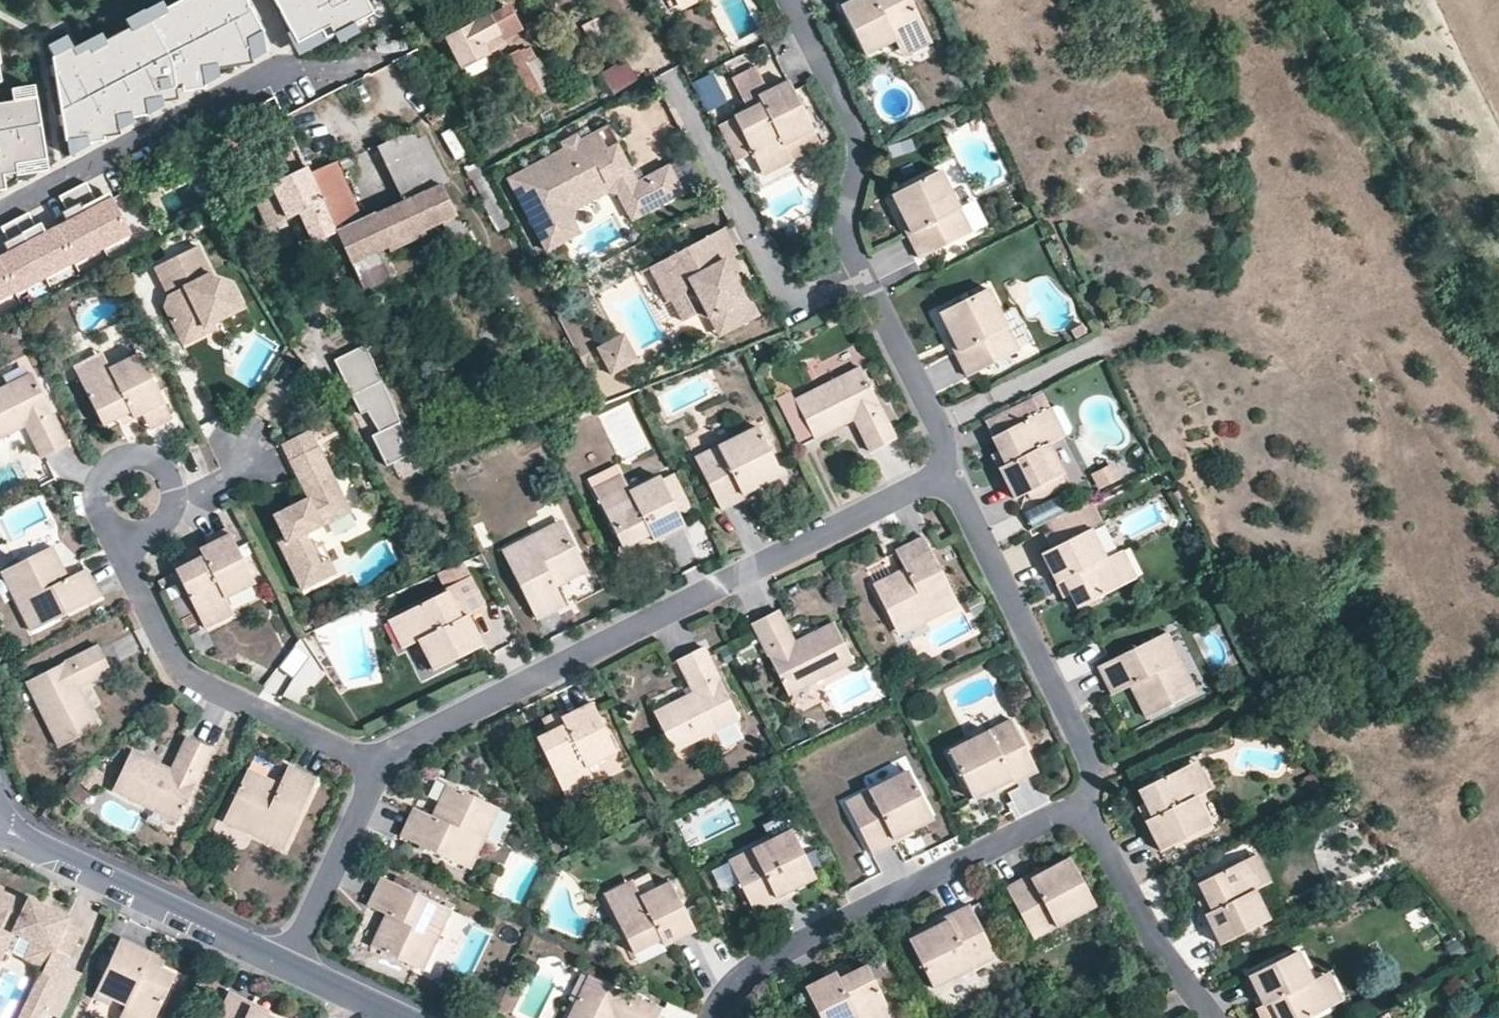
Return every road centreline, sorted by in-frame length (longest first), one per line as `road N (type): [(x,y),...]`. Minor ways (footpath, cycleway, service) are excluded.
road 1 (residential): [(378,766),(394,748),(943,480)]
road 2 (residential): [(1080,807),(752,970),(714,1017)]
road 3 (residential): [(943,480),(959,494),(1096,766),(1080,807)]
road 4 (residential): [(378,766),(182,673),(130,558),(130,532)]
road 5 (residential): [(868,278),(786,311),(674,84)]
road 6 (residential): [(0,827),(286,968)]
road 7 (residential): [(868,278),(846,233),(863,139),(792,0)]
road 8 (residential): [(1080,807),(1151,935),(1213,1017)]
road 9 (residential): [(286,968),(378,766)]
road 10 (residential): [(943,480),(943,428),(868,278)]
road 11 (residential): [(130,532),(154,528),(174,498),(168,474),(149,459),(124,459),(105,474),(99,498),(118,528)]
road 12 (residential): [(286,968),(396,1017)]

